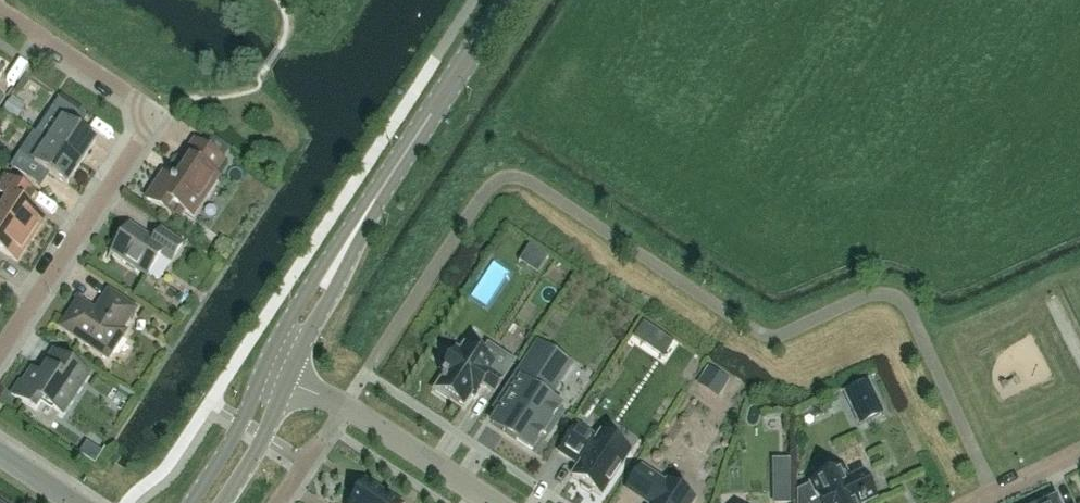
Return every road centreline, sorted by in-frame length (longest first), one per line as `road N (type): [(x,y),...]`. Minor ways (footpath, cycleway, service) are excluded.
road 1 (residential): [(0,347),(156,116),(0,10)]
road 2 (tertiary): [(273,365),(350,229),(501,0)]
road 3 (residential): [(273,365),(487,502)]
road 4 (tertiary): [(197,502),(273,365)]
road 5 (residential): [(962,502),(1079,448)]

